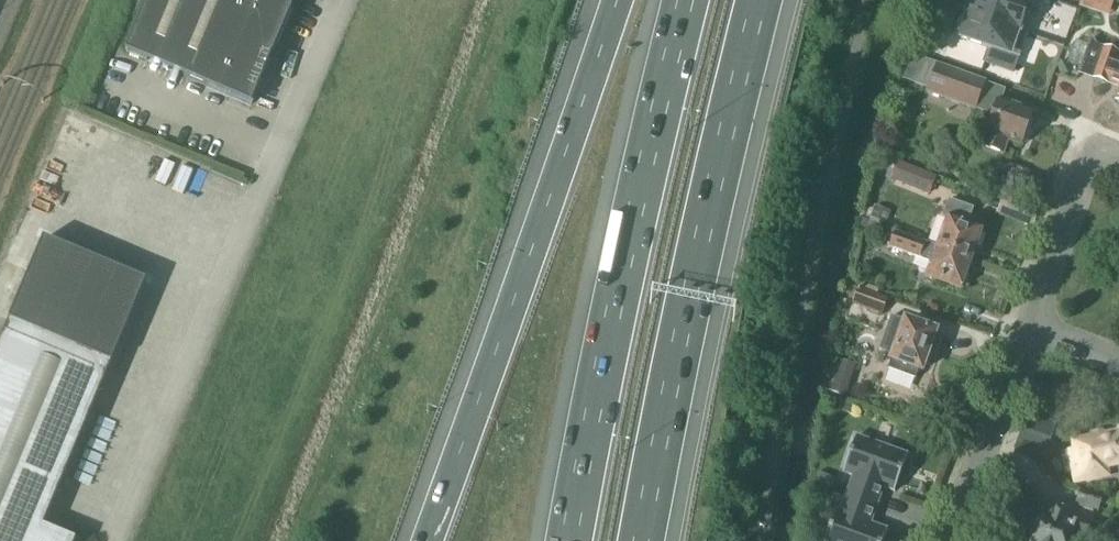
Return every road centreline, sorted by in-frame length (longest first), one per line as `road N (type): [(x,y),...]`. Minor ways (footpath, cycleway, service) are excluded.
road 1 (motorway): [(615,0),(427,540)]
road 2 (motorway): [(639,540),(758,0)]
road 3 (motorway): [(686,0),(569,540)]
road 4 (residential): [(1026,327),(949,540)]
road 5 (residential): [(1118,156),(1092,146),(1026,327)]

